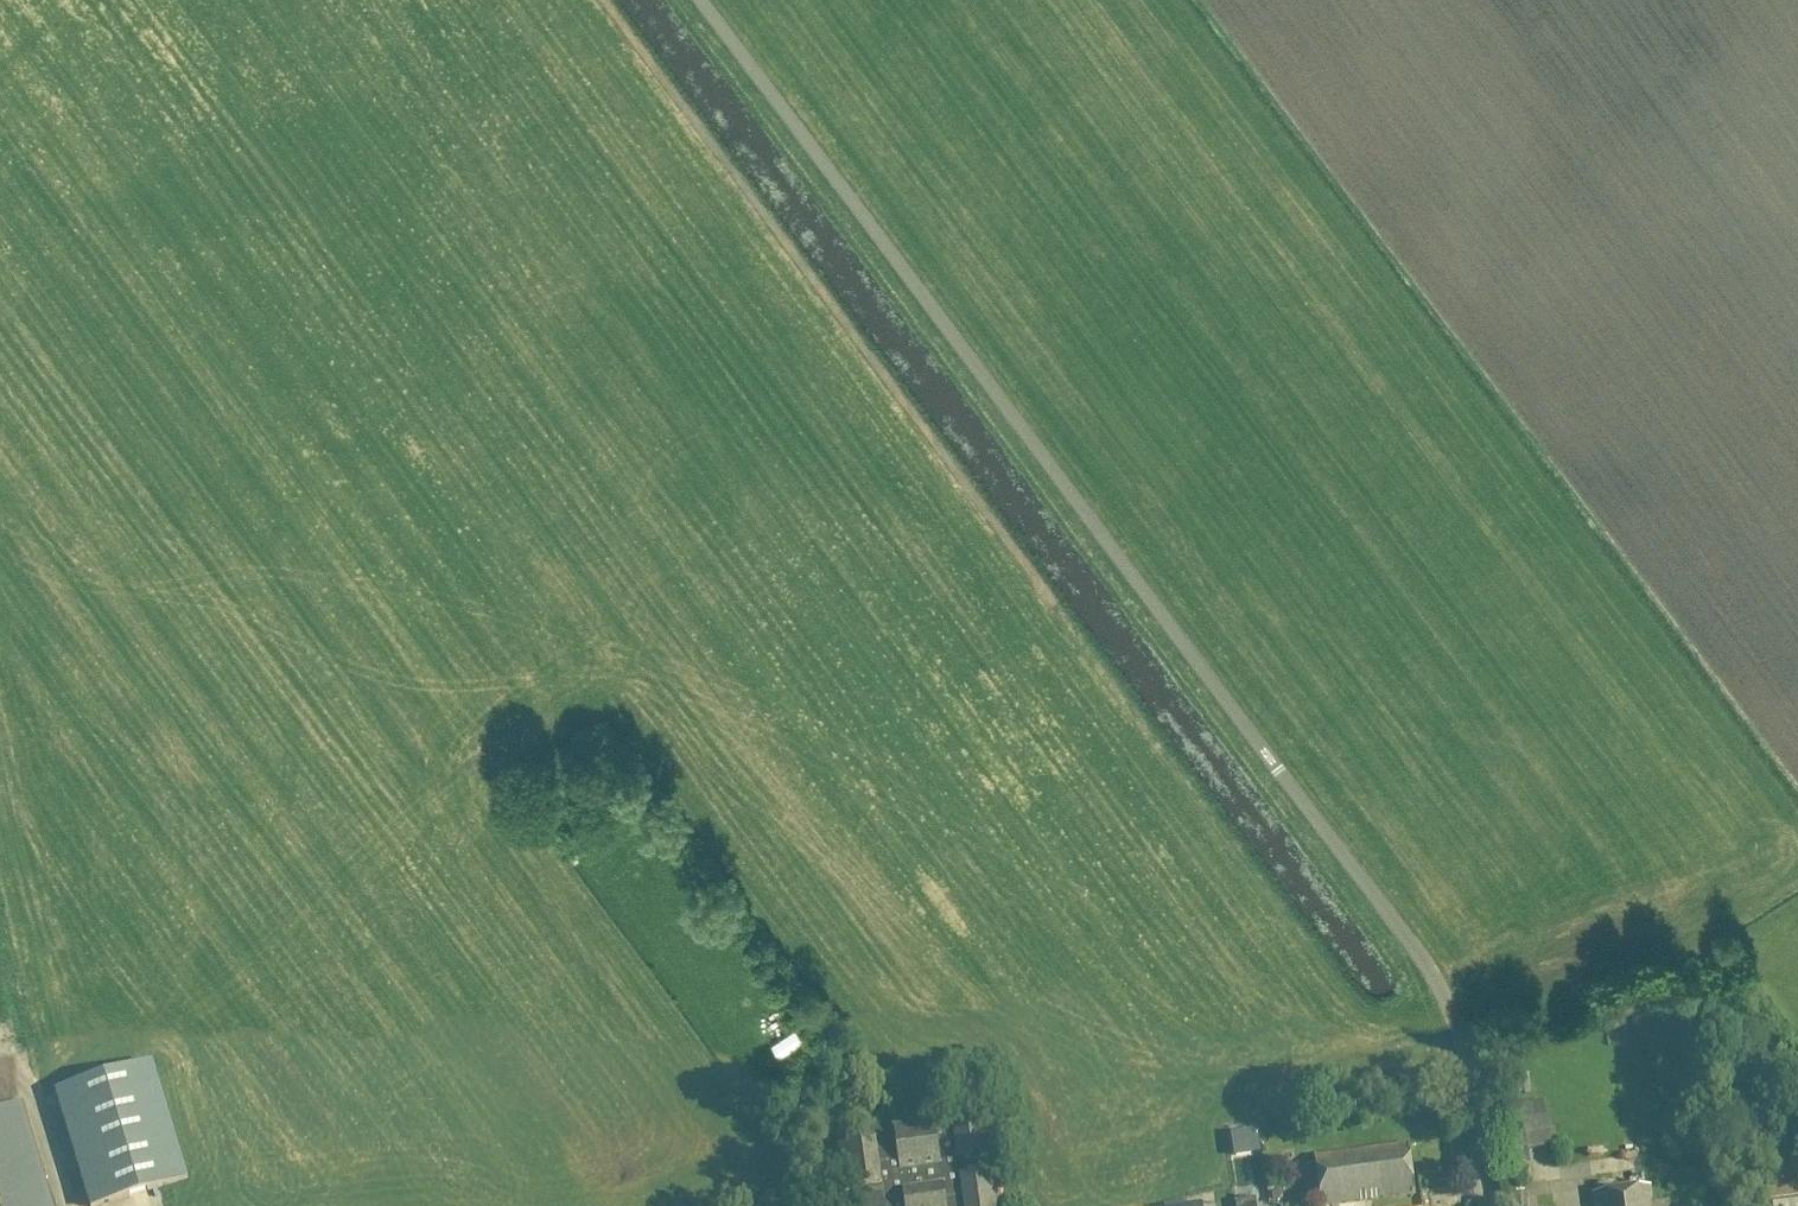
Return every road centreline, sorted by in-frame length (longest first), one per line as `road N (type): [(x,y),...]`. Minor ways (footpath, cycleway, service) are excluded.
road 1 (unclassified): [(1477,1205),(1465,1119),(1438,1029),(1408,972),(696,0)]

